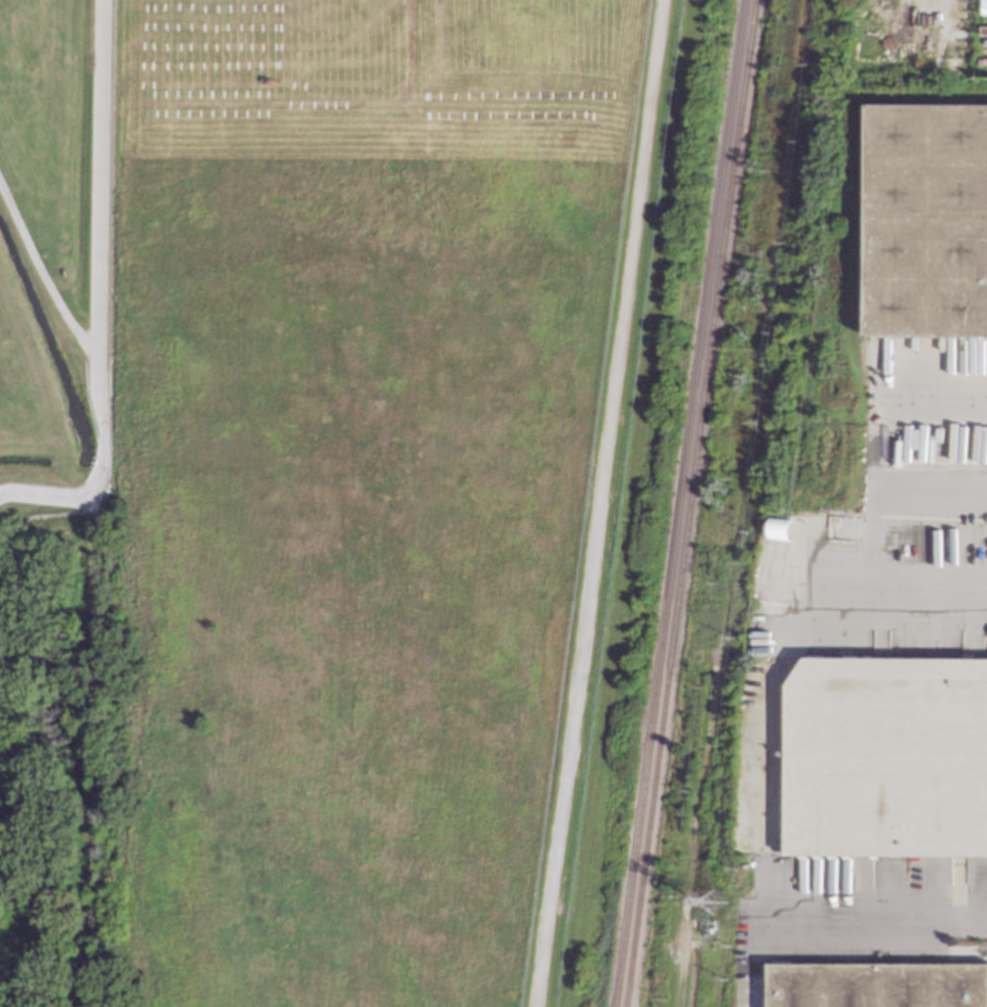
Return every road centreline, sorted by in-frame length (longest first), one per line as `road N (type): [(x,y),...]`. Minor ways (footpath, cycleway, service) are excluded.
road 1 (track): [(534,1006),(663,0)]
road 2 (track): [(88,1006),(85,494)]
road 3 (track): [(99,341),(74,330),(0,187)]

